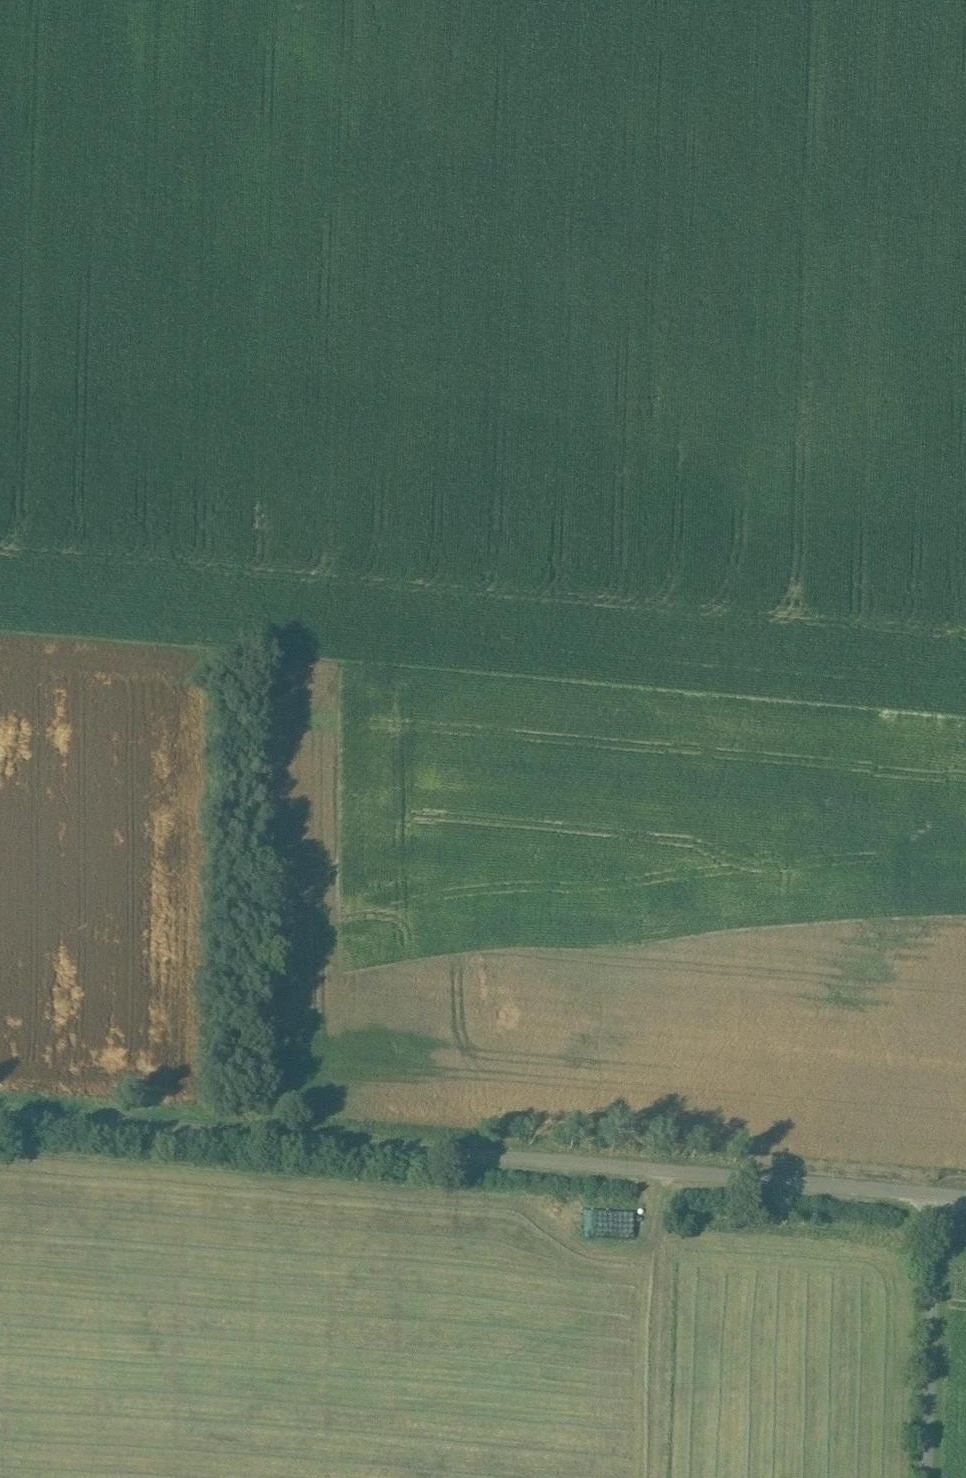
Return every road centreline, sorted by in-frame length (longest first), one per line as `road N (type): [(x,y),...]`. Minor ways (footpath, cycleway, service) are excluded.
road 1 (unclassified): [(965,1196),(0,1112)]

